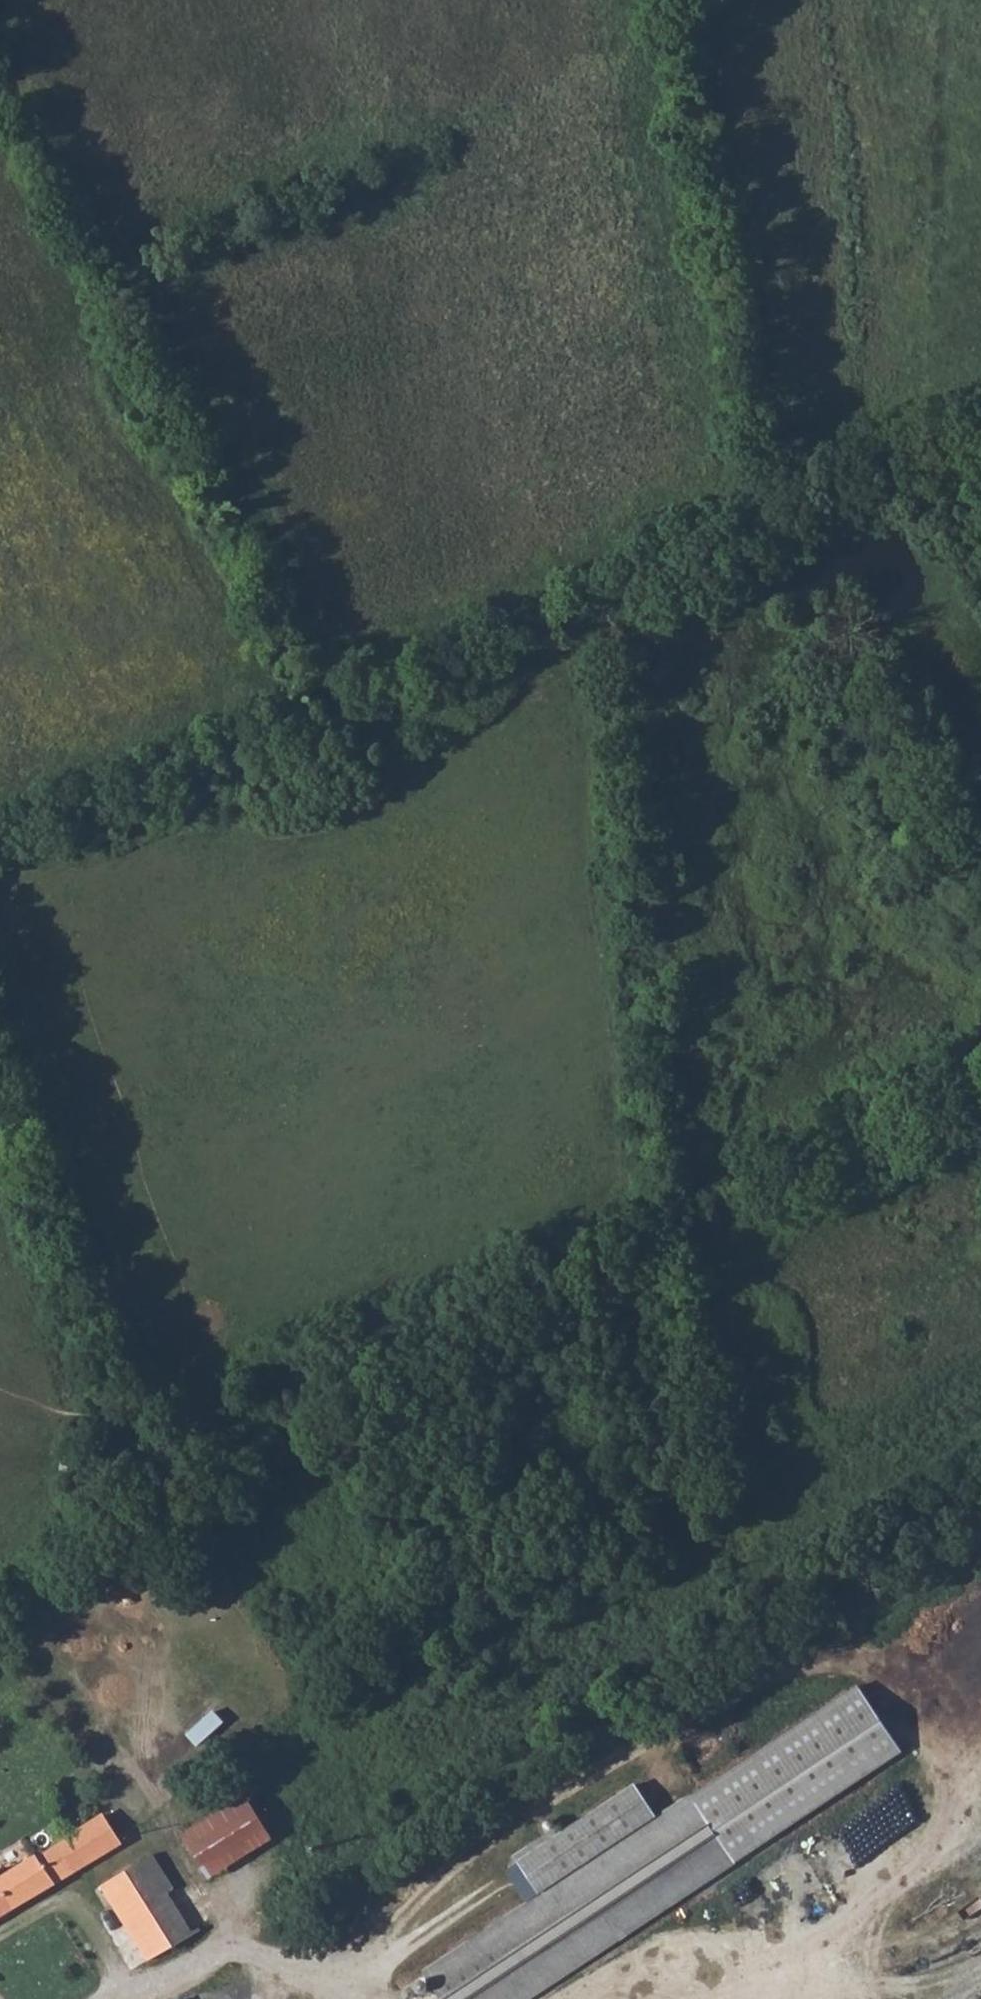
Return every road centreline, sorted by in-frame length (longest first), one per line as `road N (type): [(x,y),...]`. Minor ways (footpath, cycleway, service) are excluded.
road 1 (track): [(980,1482),(128,1998)]

